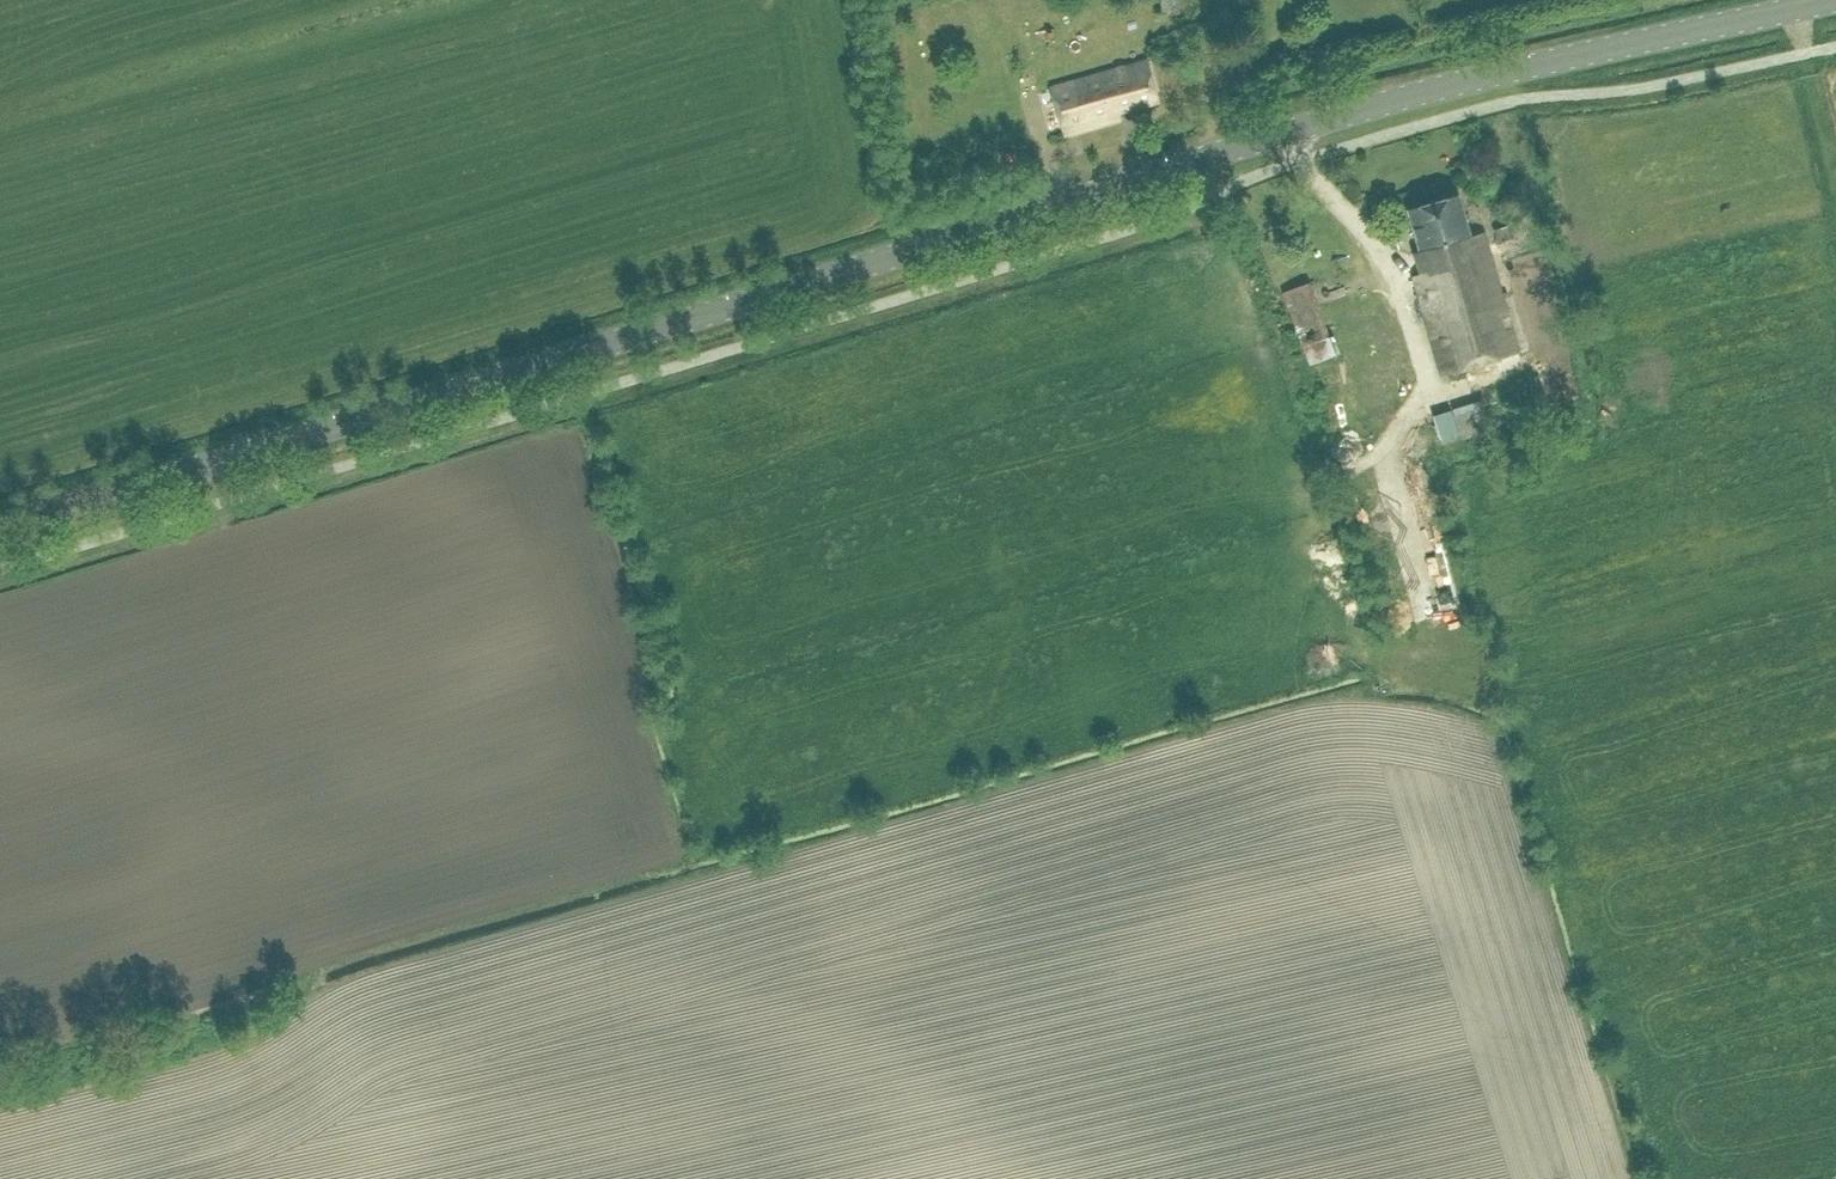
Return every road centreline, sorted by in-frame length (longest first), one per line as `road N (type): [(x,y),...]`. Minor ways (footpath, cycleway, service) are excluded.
road 1 (secondary): [(0,523),(1226,154),(1542,67),(1835,1)]

